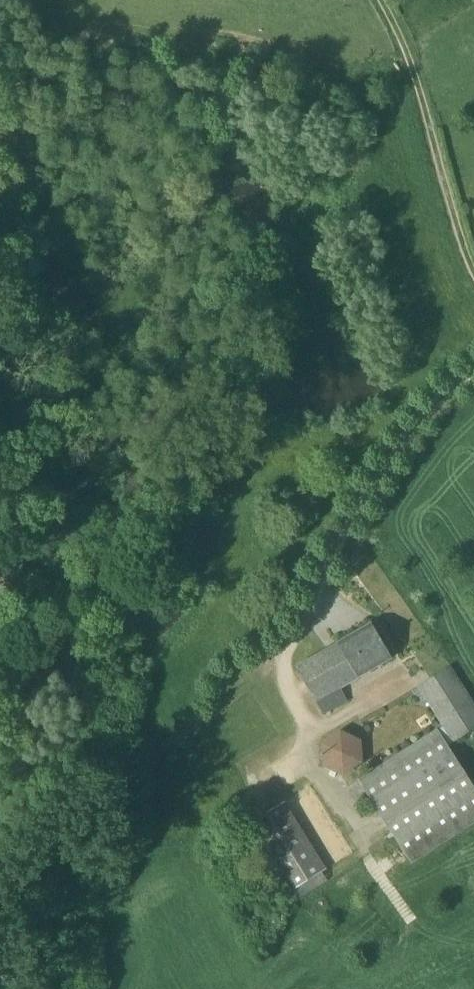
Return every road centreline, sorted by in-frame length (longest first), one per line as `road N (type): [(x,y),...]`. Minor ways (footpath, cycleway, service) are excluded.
road 1 (unclassified): [(309,632),(363,508),(418,418),(473,368)]
road 2 (track): [(382,0),(412,64),(473,271)]

